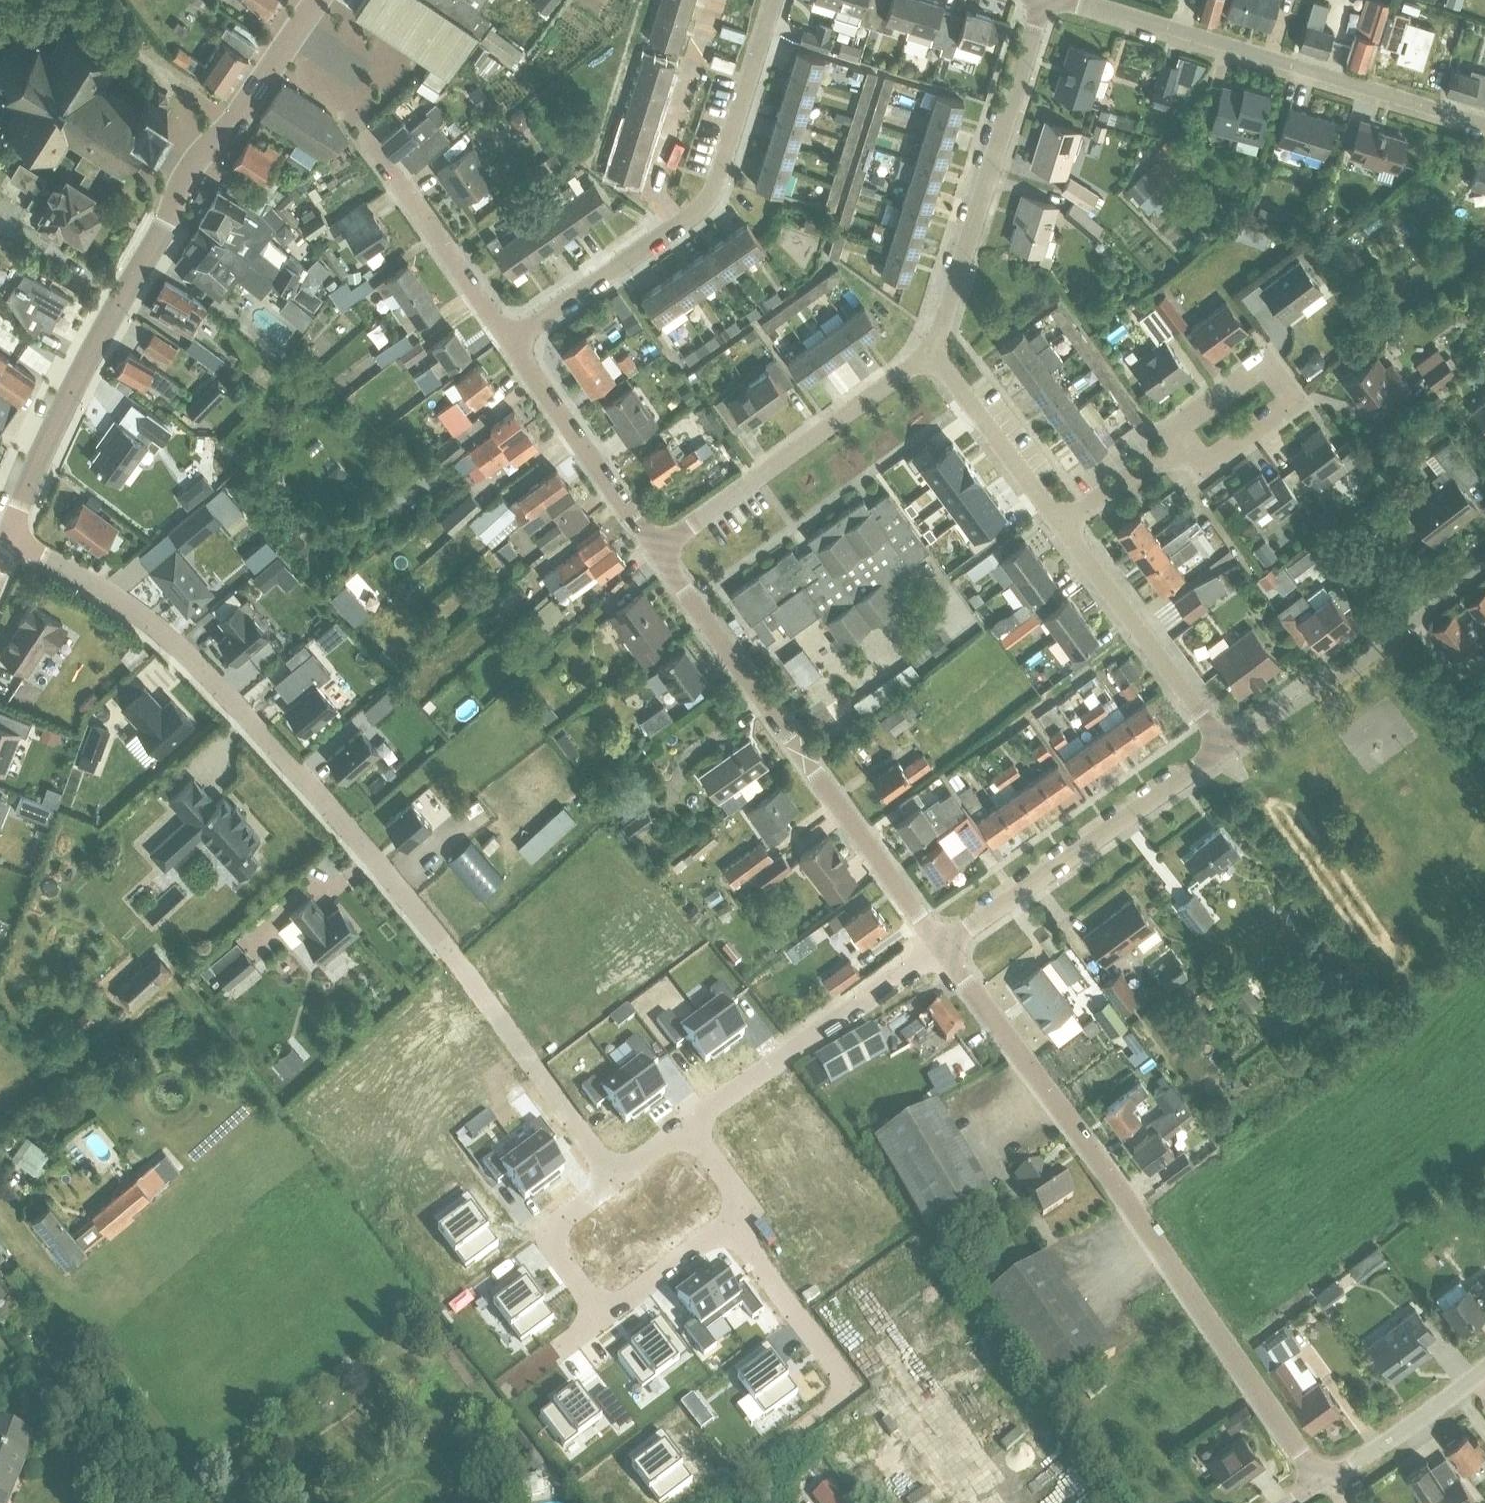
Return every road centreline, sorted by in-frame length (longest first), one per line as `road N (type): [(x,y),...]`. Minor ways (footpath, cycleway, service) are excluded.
road 1 (residential): [(7,541),(145,617),(214,678),(451,951),(618,1181)]
road 2 (residential): [(1321,1479),(939,946)]
road 3 (tertiary): [(7,541),(75,373),(182,186),(313,0)]
road 4 (residential): [(939,946),(655,550)]
road 5 (residential): [(509,331),(664,235),(708,195),(773,0)]
road 6 (residential): [(1484,127),(1068,0)]
road 7 (residential): [(933,351),(1043,0)]
road 8 (residential): [(728,1227),(839,1371),(842,1387),(828,1409),(720,1491)]
road 9 (residential): [(939,946),(1225,747)]
road 10 (residential): [(655,550),(933,351)]
road 11 (residential): [(1225,747),(1484,555)]
road 12 (residential): [(939,946),(689,1129)]
road 13 (residential): [(1171,447),(1178,426),(1256,369),(1275,371),(1286,386),(1284,408),(1202,466),(1185,464)]
road 14 (residential): [(1225,747),(1064,520)]
road 15 (residential): [(655,550),(509,331)]
road 16 (residential): [(509,331),(361,127)]
road 17 (residential): [(1064,520),(933,351)]
road 18 (residential): [(1321,1479),(1484,1369)]
road 19 (residential): [(618,1181),(556,1234),(557,1250),(602,1317)]
road 20 (residential): [(728,1227),(602,1317)]
road 21 (residential): [(1064,520),(1171,447)]

